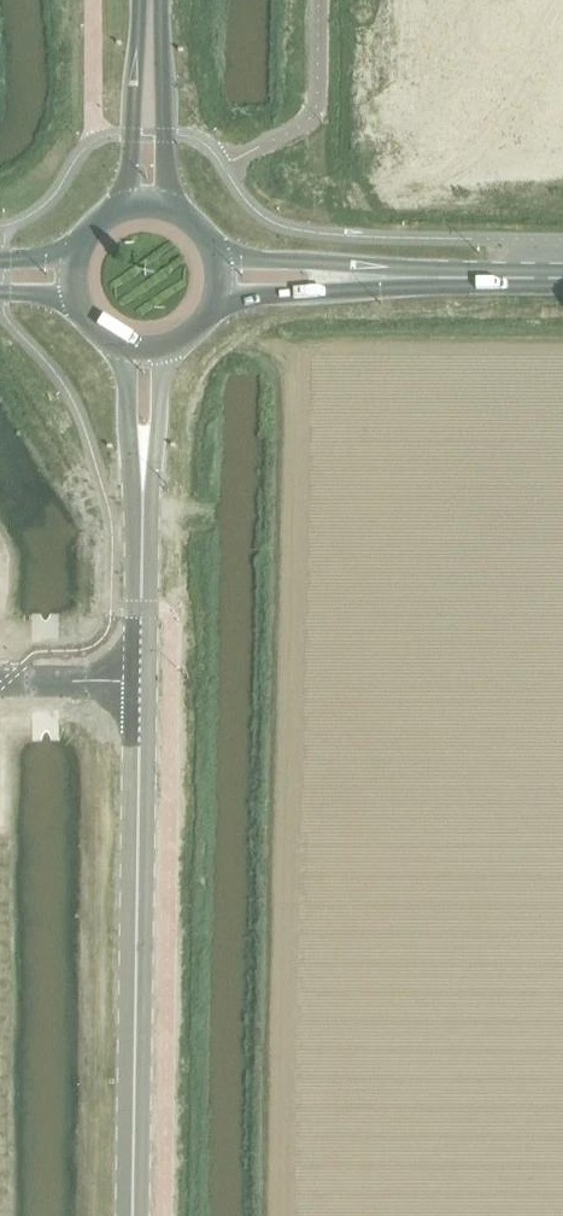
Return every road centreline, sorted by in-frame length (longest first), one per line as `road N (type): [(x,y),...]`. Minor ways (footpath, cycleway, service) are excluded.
road 1 (tertiary): [(132,1215),(140,681)]
road 2 (primary): [(212,306),(252,295),(476,286),(493,277)]
road 3 (primary): [(493,277),(213,250)]
road 4 (secondary): [(174,210),(161,0)]
road 5 (secondary): [(139,0),(130,168),(120,208)]
road 6 (tertiary): [(140,681),(142,492)]
road 7 (unclassified): [(115,343),(130,474),(142,492)]
road 8 (unclassified): [(142,492),(153,474),(171,345)]
road 9 (unclassified): [(0,680),(140,681)]

